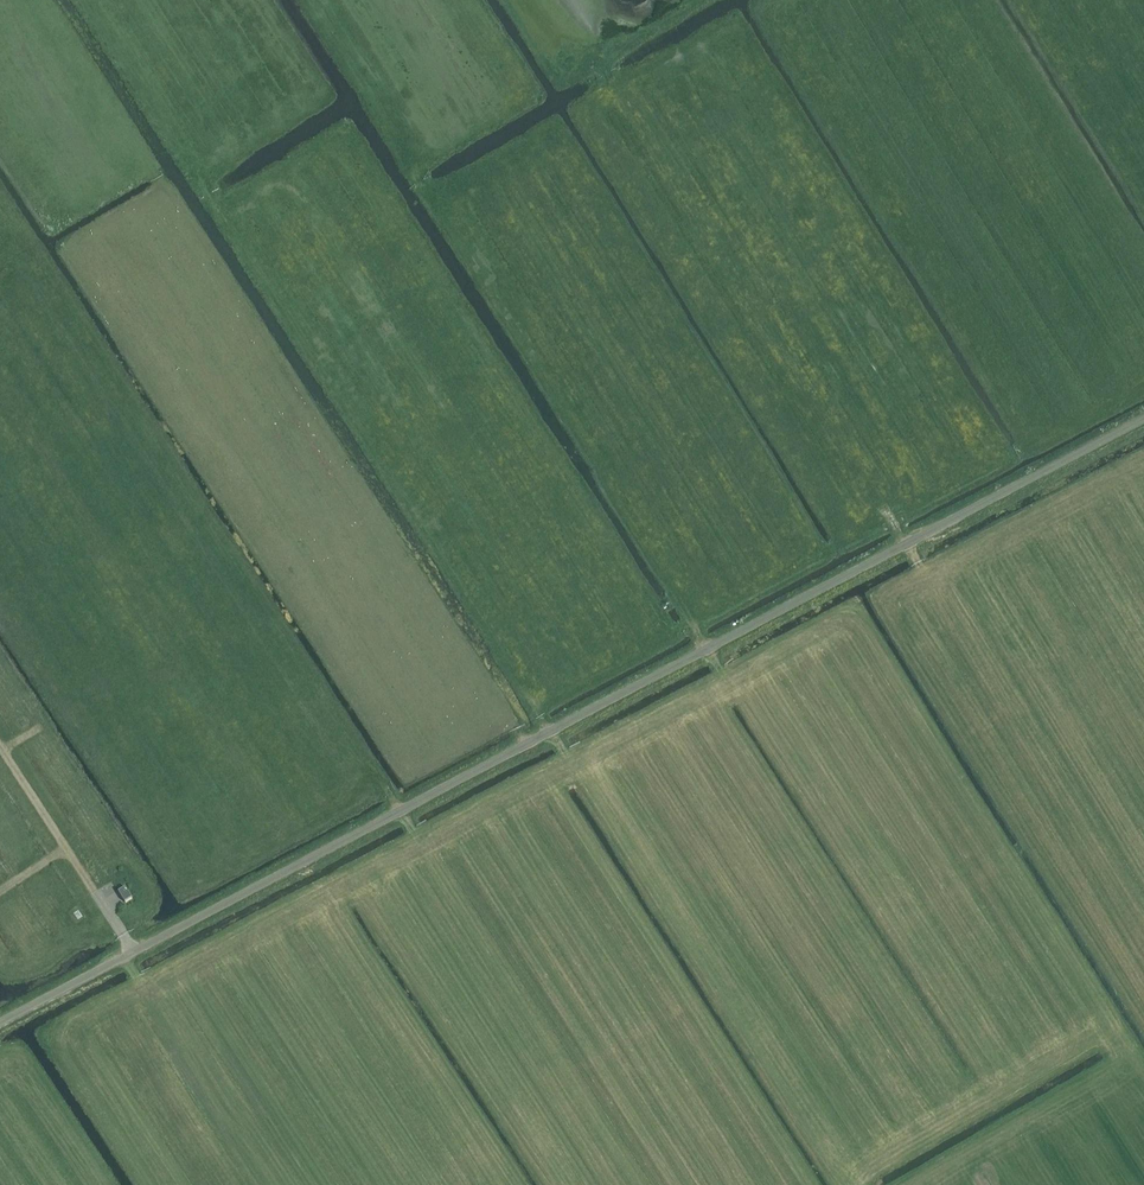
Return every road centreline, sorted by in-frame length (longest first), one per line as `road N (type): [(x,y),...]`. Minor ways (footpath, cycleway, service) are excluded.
road 1 (unclassified): [(0,1021),(1143,419)]
road 2 (track): [(0,743),(95,890)]

